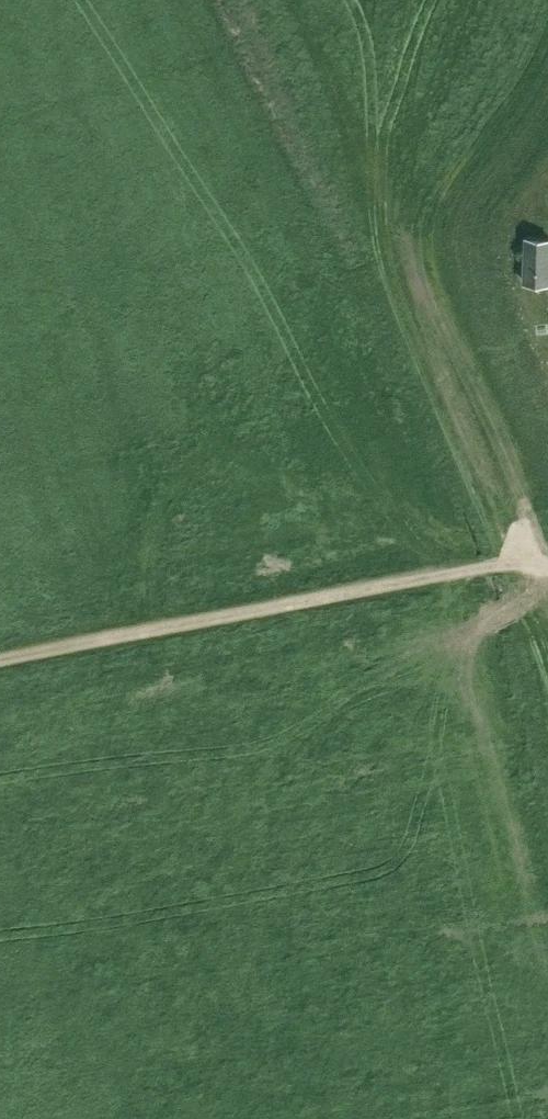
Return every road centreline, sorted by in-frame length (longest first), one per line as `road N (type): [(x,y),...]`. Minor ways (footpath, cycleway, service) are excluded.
road 1 (track): [(547,563),(491,565),(0,661)]

